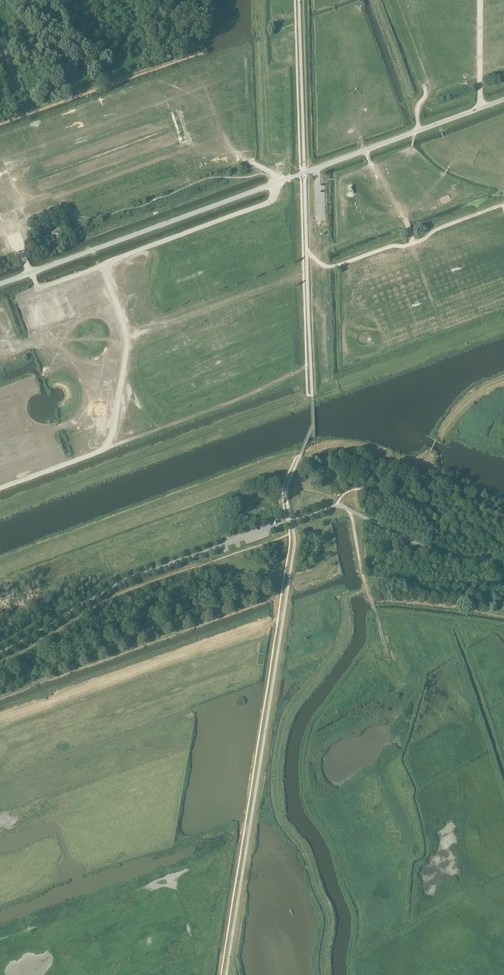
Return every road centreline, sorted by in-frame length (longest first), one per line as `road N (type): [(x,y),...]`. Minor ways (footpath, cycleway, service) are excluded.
road 1 (track): [(377,619),(373,643),(315,723),(305,760),(310,806),(360,916),(354,974)]
road 2 (track): [(277,183),(269,202),(107,265),(127,343),(105,449)]
road 3 (unclassified): [(0,652),(121,581),(291,521)]
road 4 (track): [(311,363),(105,449)]
road 5 (unclassified): [(302,174),(503,100)]

